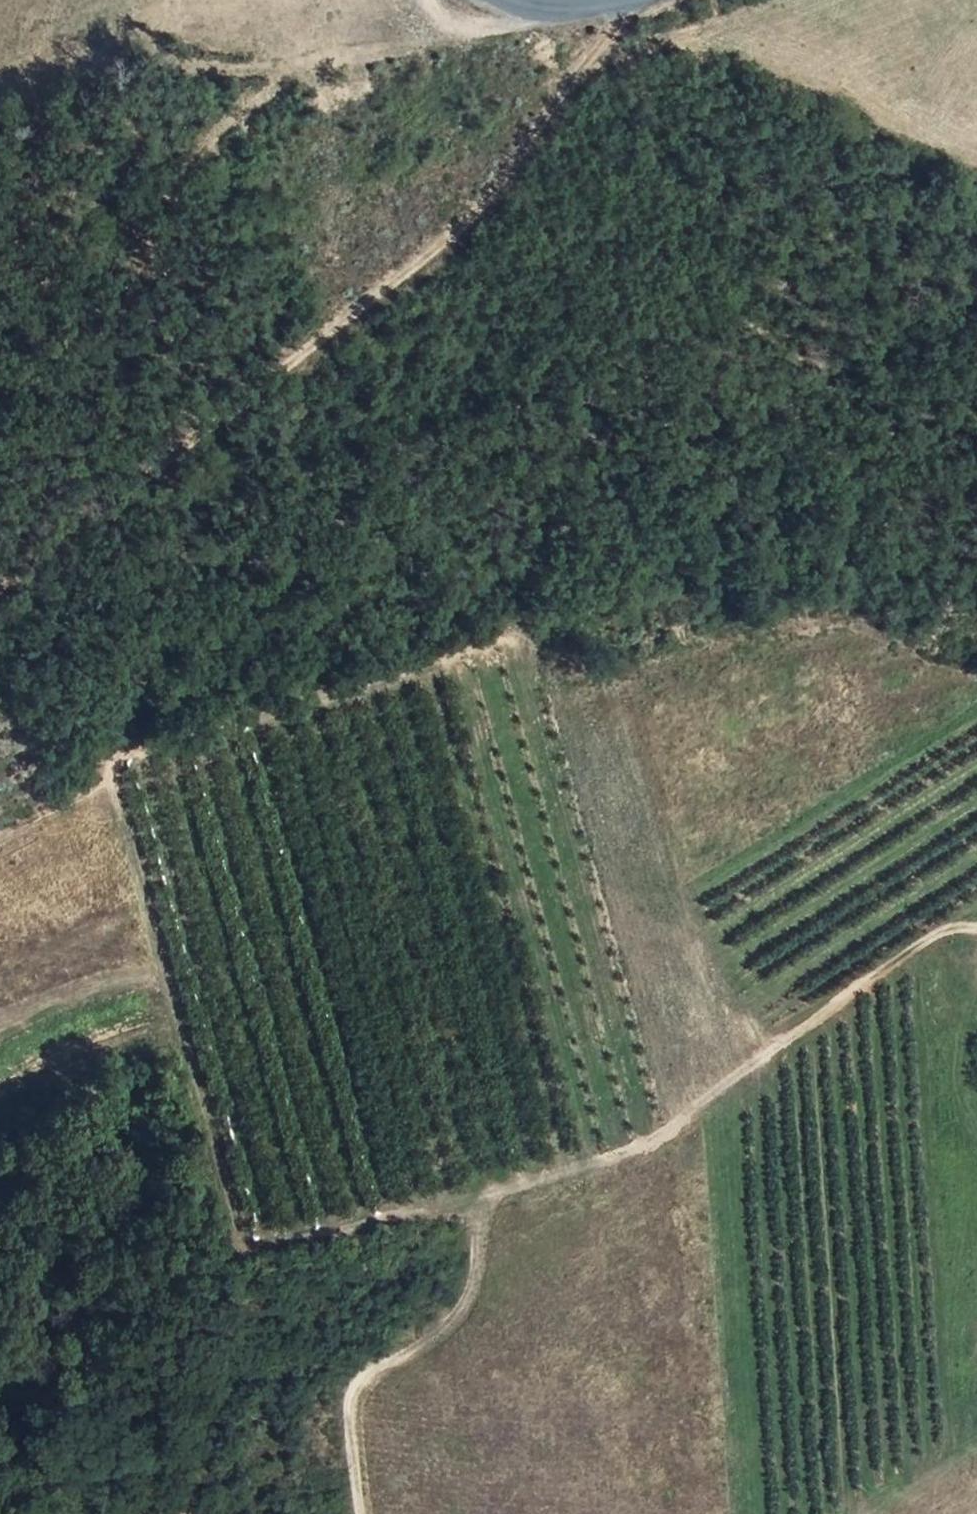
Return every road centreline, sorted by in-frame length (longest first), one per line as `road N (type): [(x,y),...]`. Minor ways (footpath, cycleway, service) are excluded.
road 1 (track): [(0,563),(310,346),(607,57),(595,6)]
road 2 (track): [(358,1513),(346,1405),(356,1377),(445,1329),(467,1295),(493,1195)]
road 3 (track): [(772,1050),(929,938),(976,930)]
road 4 (track): [(976,1125),(959,1050),(976,995)]

